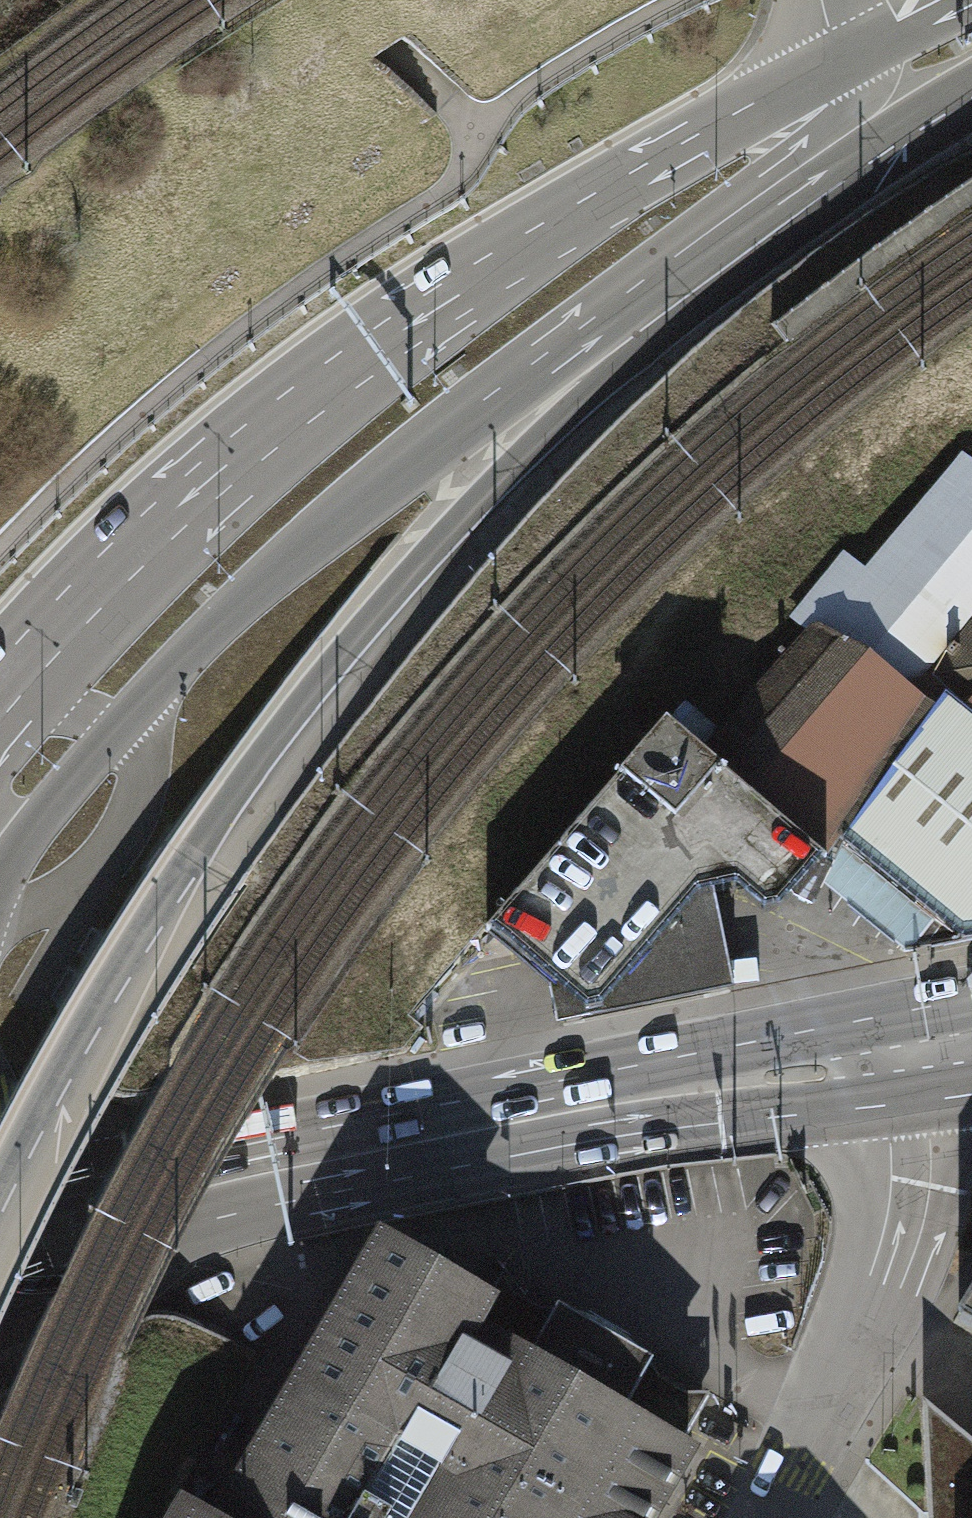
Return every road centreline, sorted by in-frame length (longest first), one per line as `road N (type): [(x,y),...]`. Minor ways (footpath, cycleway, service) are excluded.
road 1 (trunk): [(0,1217),(80,1059),(199,867),(487,493),(881,154)]
road 2 (primary): [(844,62),(661,154),(425,312),(219,471),(0,683)]
road 3 (primary): [(8,1231),(501,1124),(925,1055)]
road 4 (primary): [(0,886),(54,806),(177,663),(307,543),(665,264)]
road 5 (unclassified): [(925,1055),(930,1147),(908,1246),(769,1517)]
road 6 (primary): [(665,264),(838,123),(851,93),(844,62)]
road 7 (trunk): [(665,264),(881,154)]
road 8 (primary): [(971,1),(844,62)]

